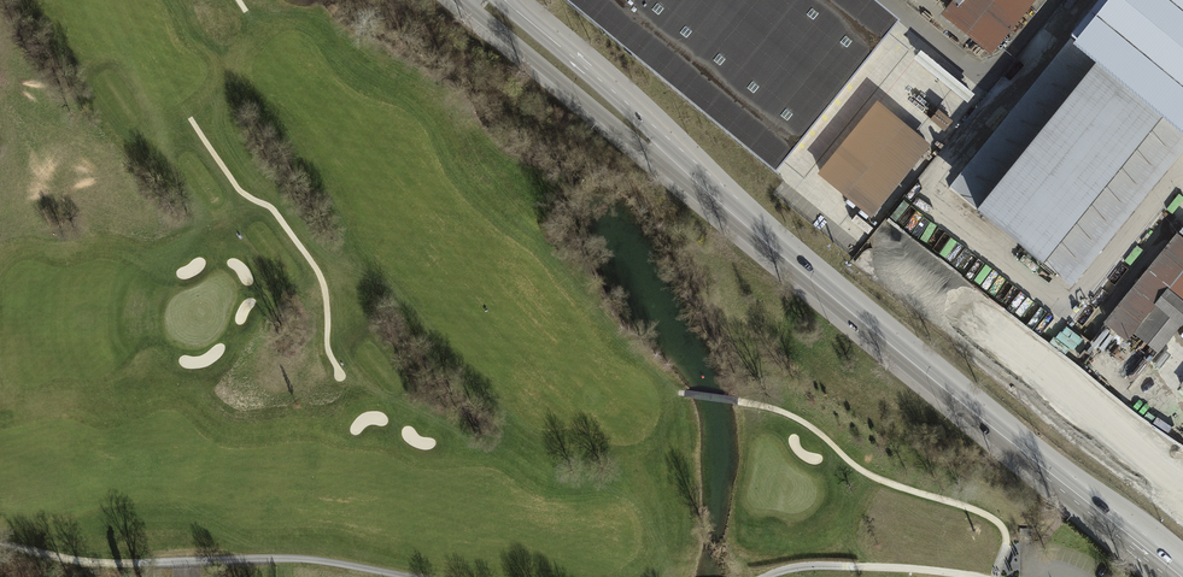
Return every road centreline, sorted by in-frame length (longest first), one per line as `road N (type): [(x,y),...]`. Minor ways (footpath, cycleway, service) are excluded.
road 1 (primary): [(661,152),(1179,576)]
road 2 (track): [(412,576),(279,558),(82,564),(0,545)]
road 3 (track): [(995,576),(1006,537),(985,515),(867,473),(822,435),(767,407),(675,393)]
road 4 (primary): [(462,0),(629,137),(661,152)]
road 5 (primary): [(661,152),(647,120),(504,0)]
road 6 (track): [(976,576),(806,565),(763,576)]

